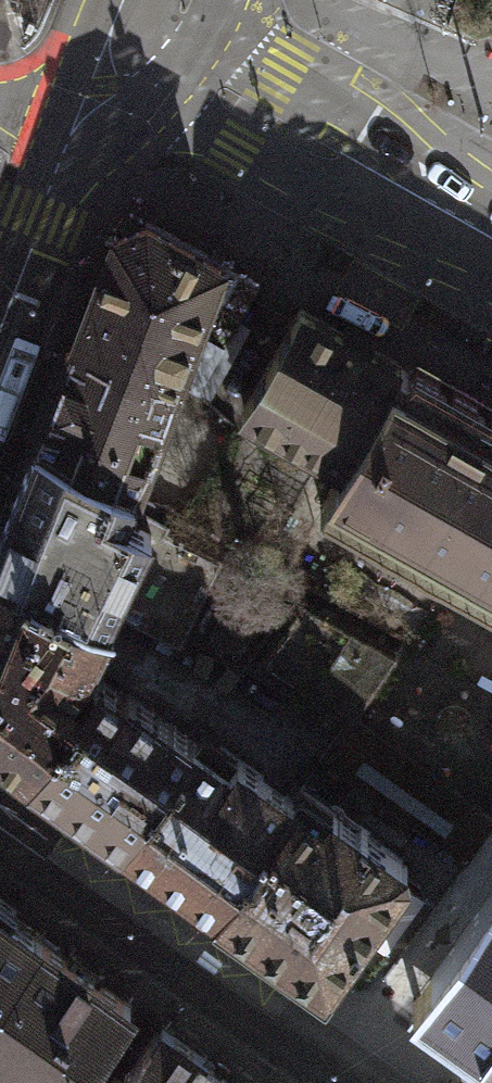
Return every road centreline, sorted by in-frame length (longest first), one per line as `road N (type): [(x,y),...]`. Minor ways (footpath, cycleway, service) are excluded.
road 1 (tertiary): [(353,1082),(0,832)]
road 2 (tertiary): [(114,52),(491,240)]
road 3 (tertiary): [(0,296),(79,117)]

